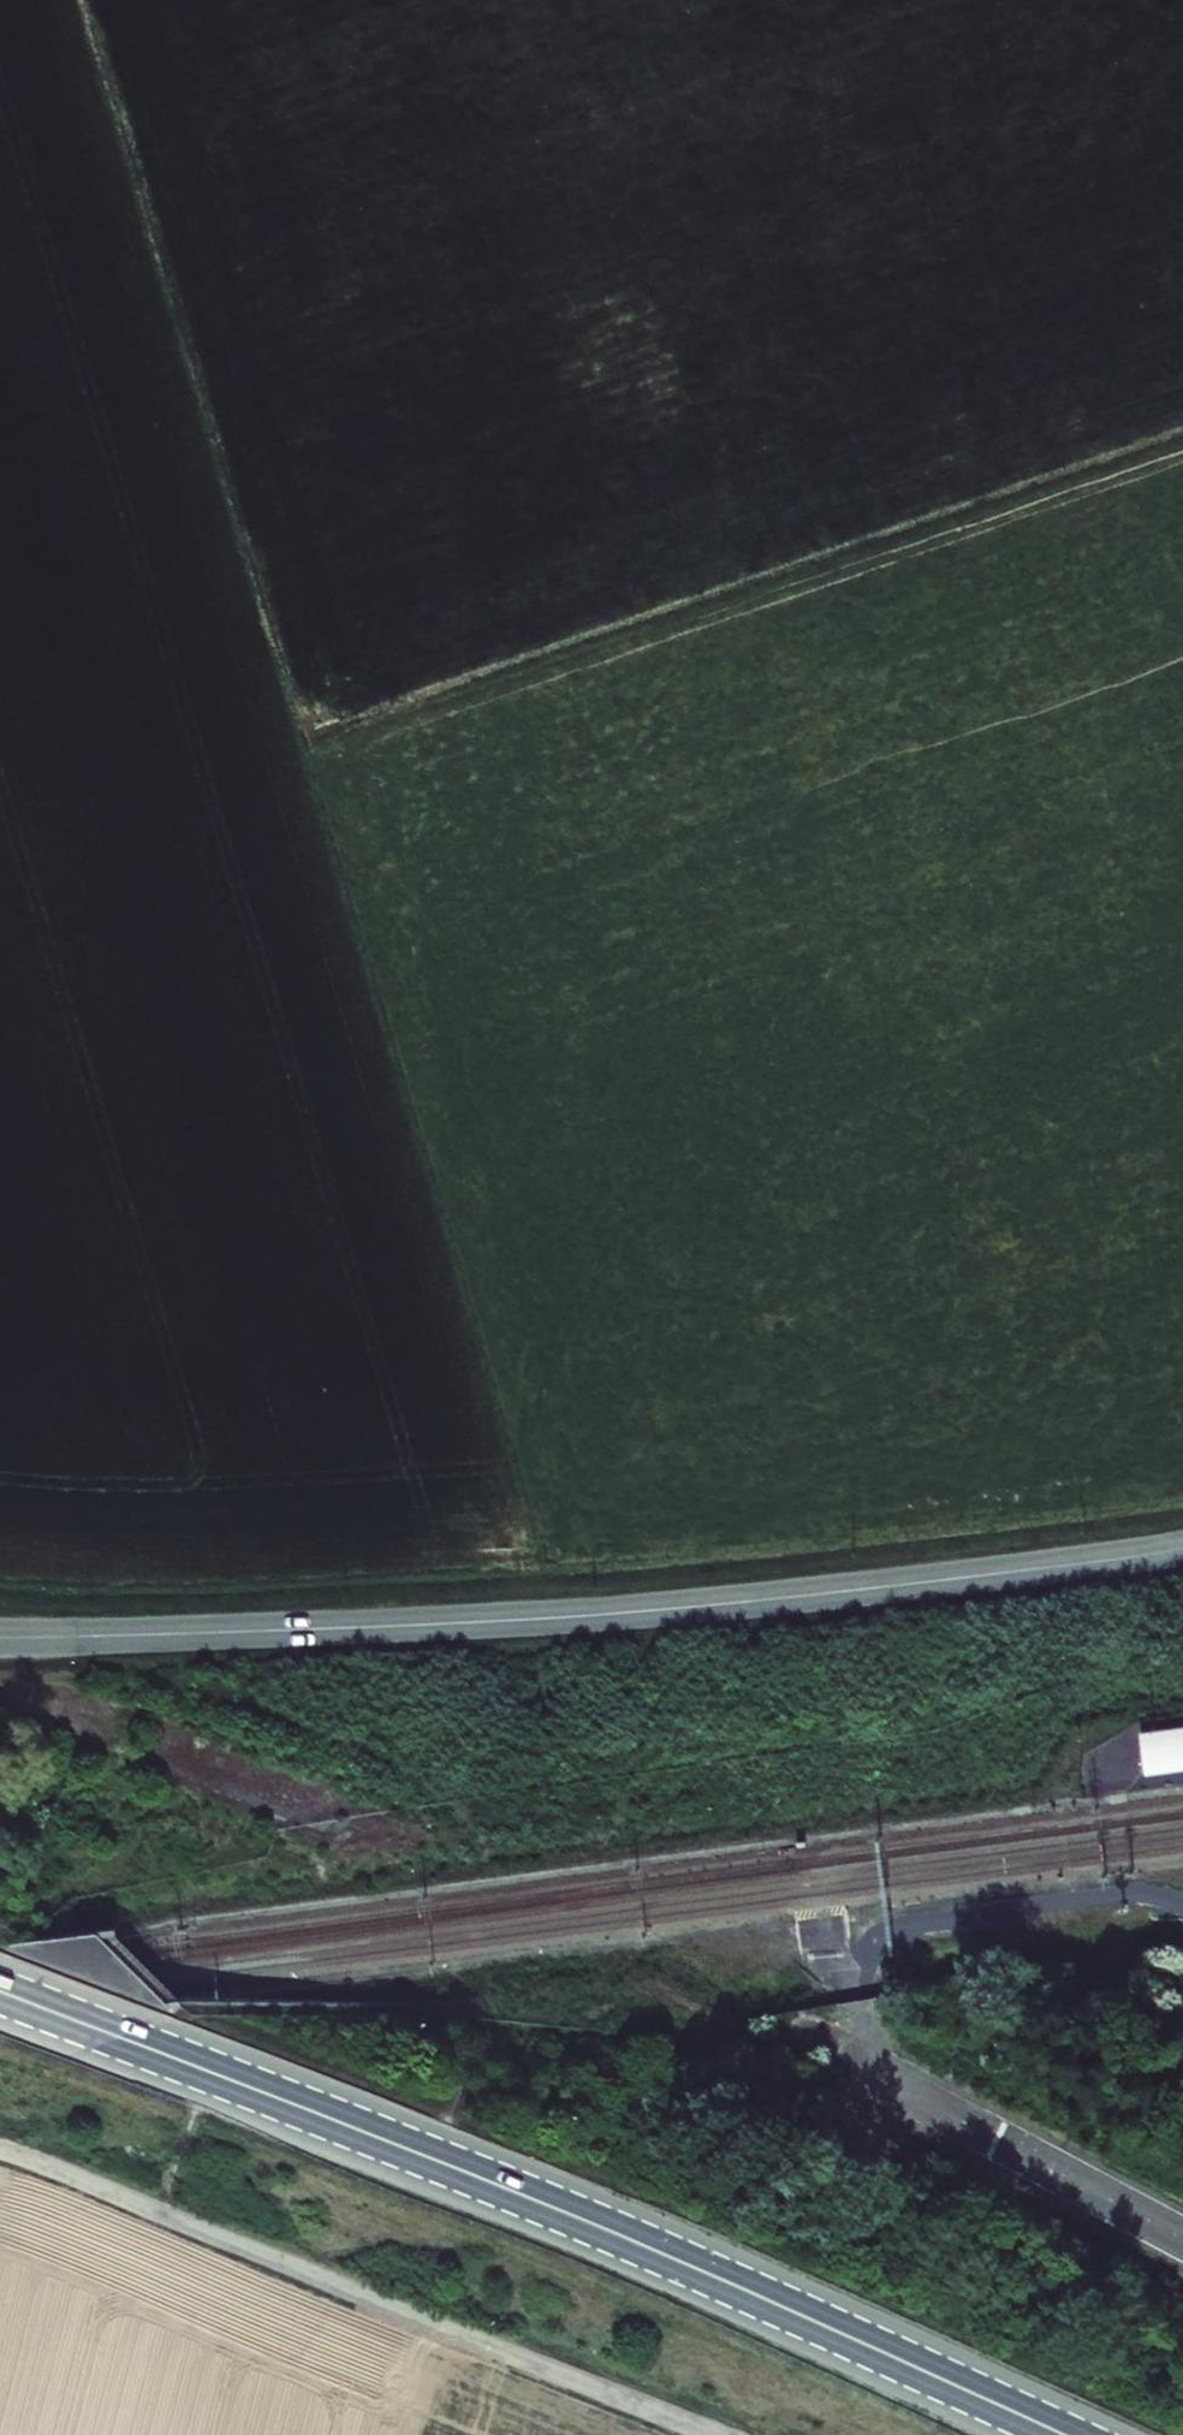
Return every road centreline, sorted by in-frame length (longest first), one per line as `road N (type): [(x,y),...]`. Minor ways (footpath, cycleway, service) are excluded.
road 1 (unclassified): [(0,1638),(564,1617),(1182,1548)]
road 2 (primary): [(0,1984),(597,2225),(1062,2434)]
road 3 (track): [(0,2150),(710,2434)]

